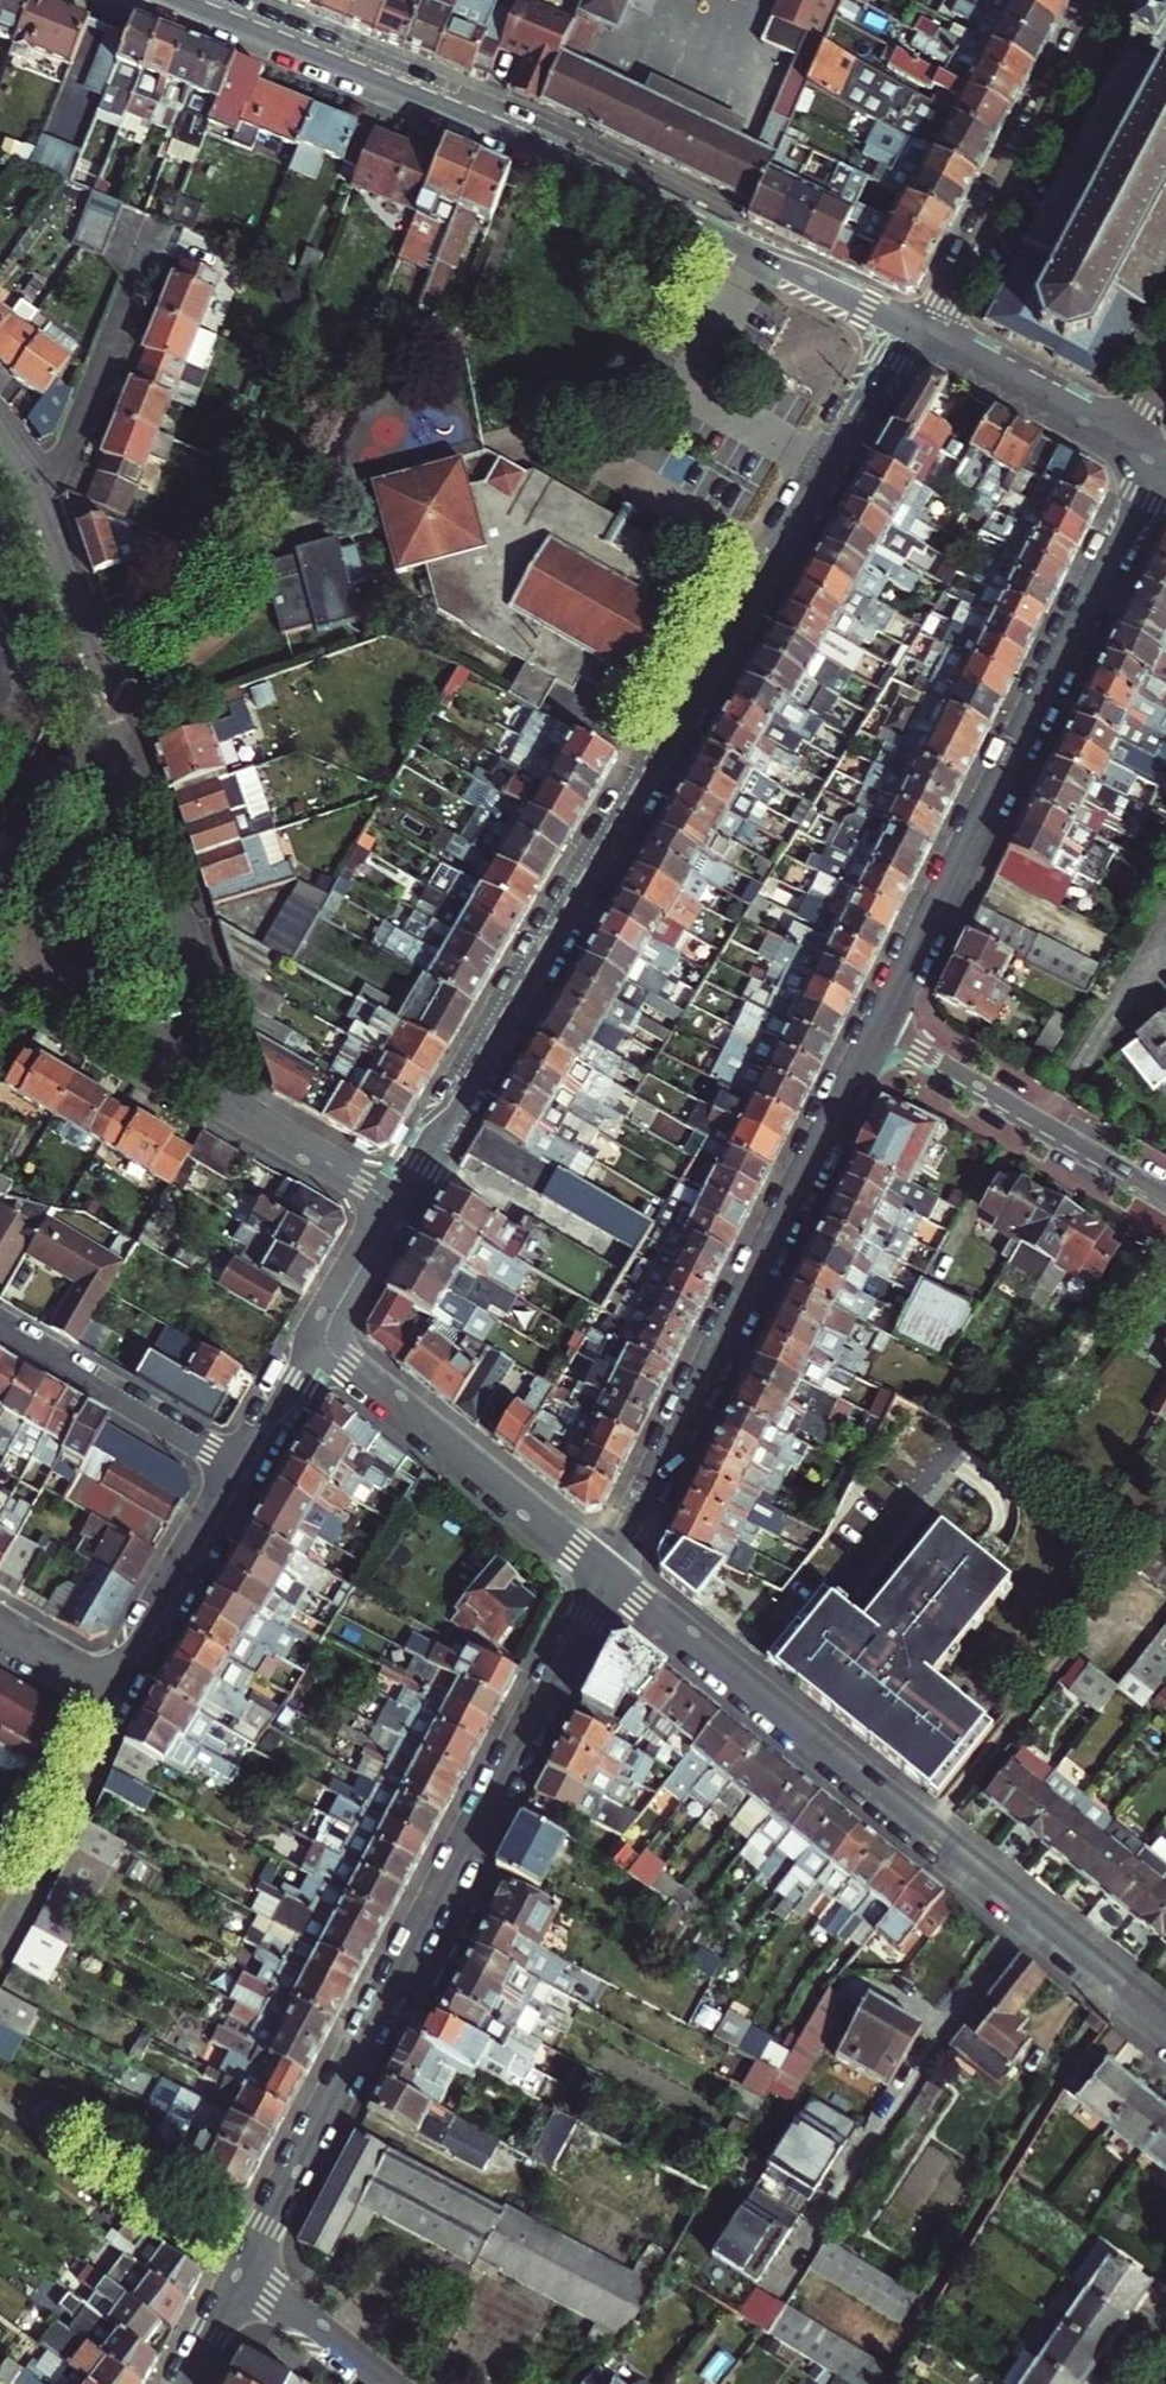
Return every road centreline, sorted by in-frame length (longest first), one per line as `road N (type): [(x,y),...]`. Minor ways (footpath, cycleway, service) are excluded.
road 1 (residential): [(396,1203),(917,331)]
road 2 (tertiary): [(180,0),(545,149),(917,331)]
road 3 (residential): [(608,1576),(247,2270)]
road 4 (residential): [(1165,2027),(608,1576)]
road 5 (residential): [(1162,462),(881,1030)]
road 6 (residential): [(881,1030),(608,1576)]
road 7 (residential): [(240,1471),(114,1700),(0,1633)]
road 8 (residential): [(1107,0),(931,337)]
road 9 (residential): [(608,1576),(320,1337)]
road 10 (residential): [(217,1099),(114,765)]
road 11 (residential): [(114,765),(117,724),(103,667),(28,487),(0,442)]
road 12 (residential): [(1165,1198),(881,1030)]
road 13 (residential): [(240,1471),(0,1332)]
road 14 (residential): [(2,975),(217,1099)]
road 15 (residential): [(2,975),(114,765)]
road 16 (tertiary): [(931,337),(1130,444)]
road 17 (residential): [(217,1099),(396,1203)]
road 18 (residential): [(390,2383),(247,2270)]
road 19 (residential): [(320,1337),(240,1471)]
road 20 (residential): [(396,1203),(320,1337)]
road 21 (residential): [(247,2270),(187,2383)]

